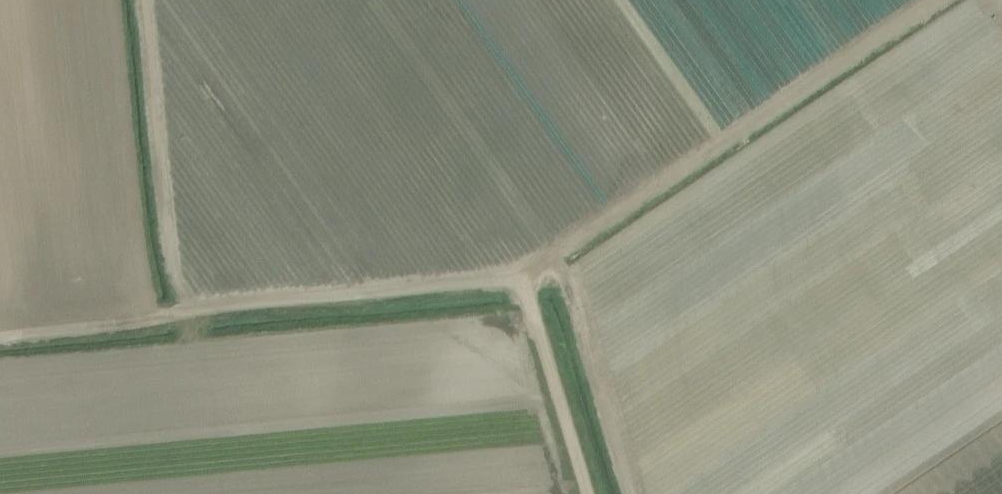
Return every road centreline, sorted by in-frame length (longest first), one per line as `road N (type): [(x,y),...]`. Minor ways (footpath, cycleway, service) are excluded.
road 1 (track): [(592,493),(531,285),(179,312)]

